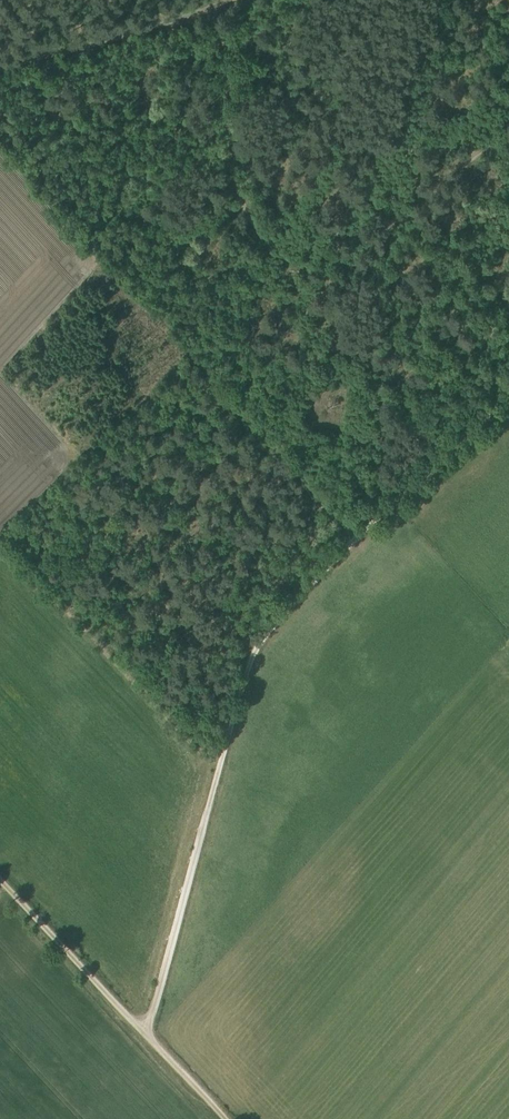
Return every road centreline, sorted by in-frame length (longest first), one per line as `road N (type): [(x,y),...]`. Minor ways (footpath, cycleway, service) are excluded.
road 1 (track): [(146,1034),(253,652),(356,539),(508,395)]
road 2 (track): [(0,67),(212,6)]
road 3 (track): [(146,1034),(0,879)]

